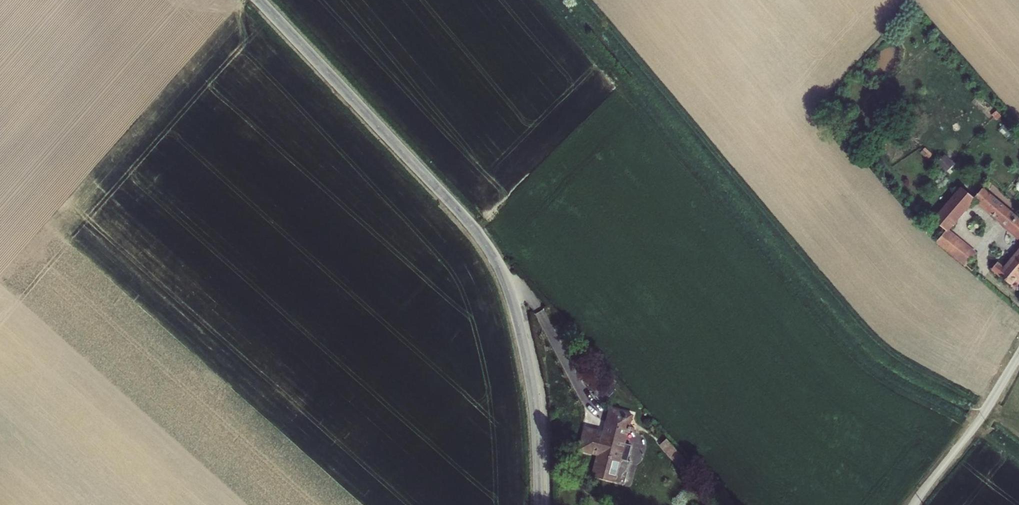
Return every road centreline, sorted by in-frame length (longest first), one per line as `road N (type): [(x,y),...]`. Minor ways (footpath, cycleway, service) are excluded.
road 1 (unclassified): [(539,504),(533,389),(494,259),(259,0)]
road 2 (unclassified): [(1018,356),(914,504)]

